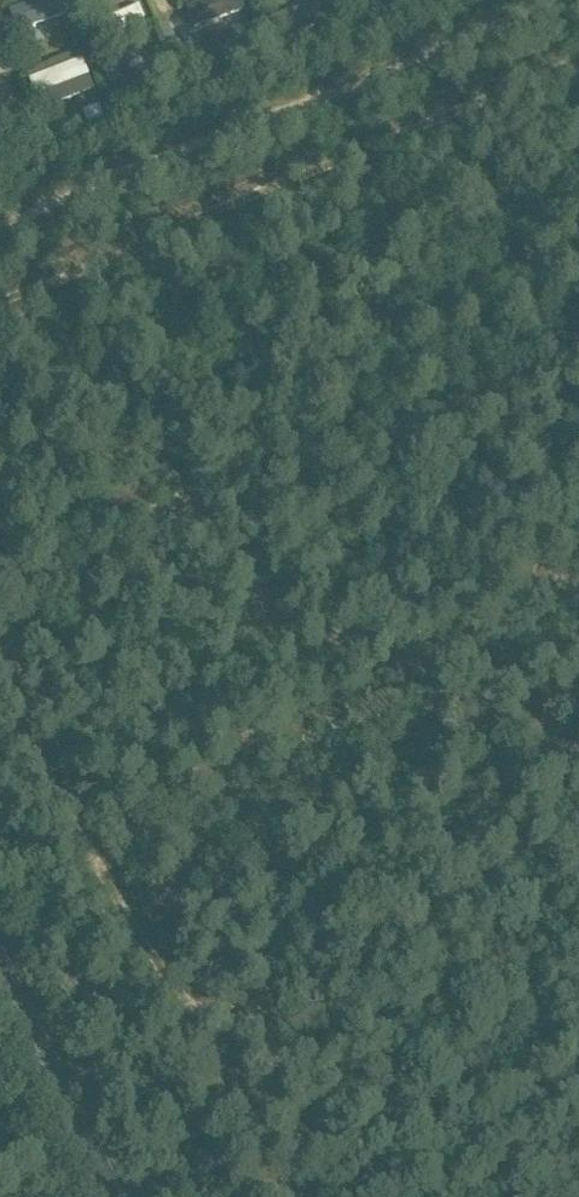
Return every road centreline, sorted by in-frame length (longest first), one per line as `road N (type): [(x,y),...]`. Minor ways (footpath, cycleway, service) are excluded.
road 1 (track): [(0,561),(41,703),(149,903),(277,1099),(302,1196)]
road 2 (track): [(578,58),(157,242),(0,302)]
road 3 (track): [(543,0),(0,229)]
road 4 (primary): [(108,1196),(0,975)]

